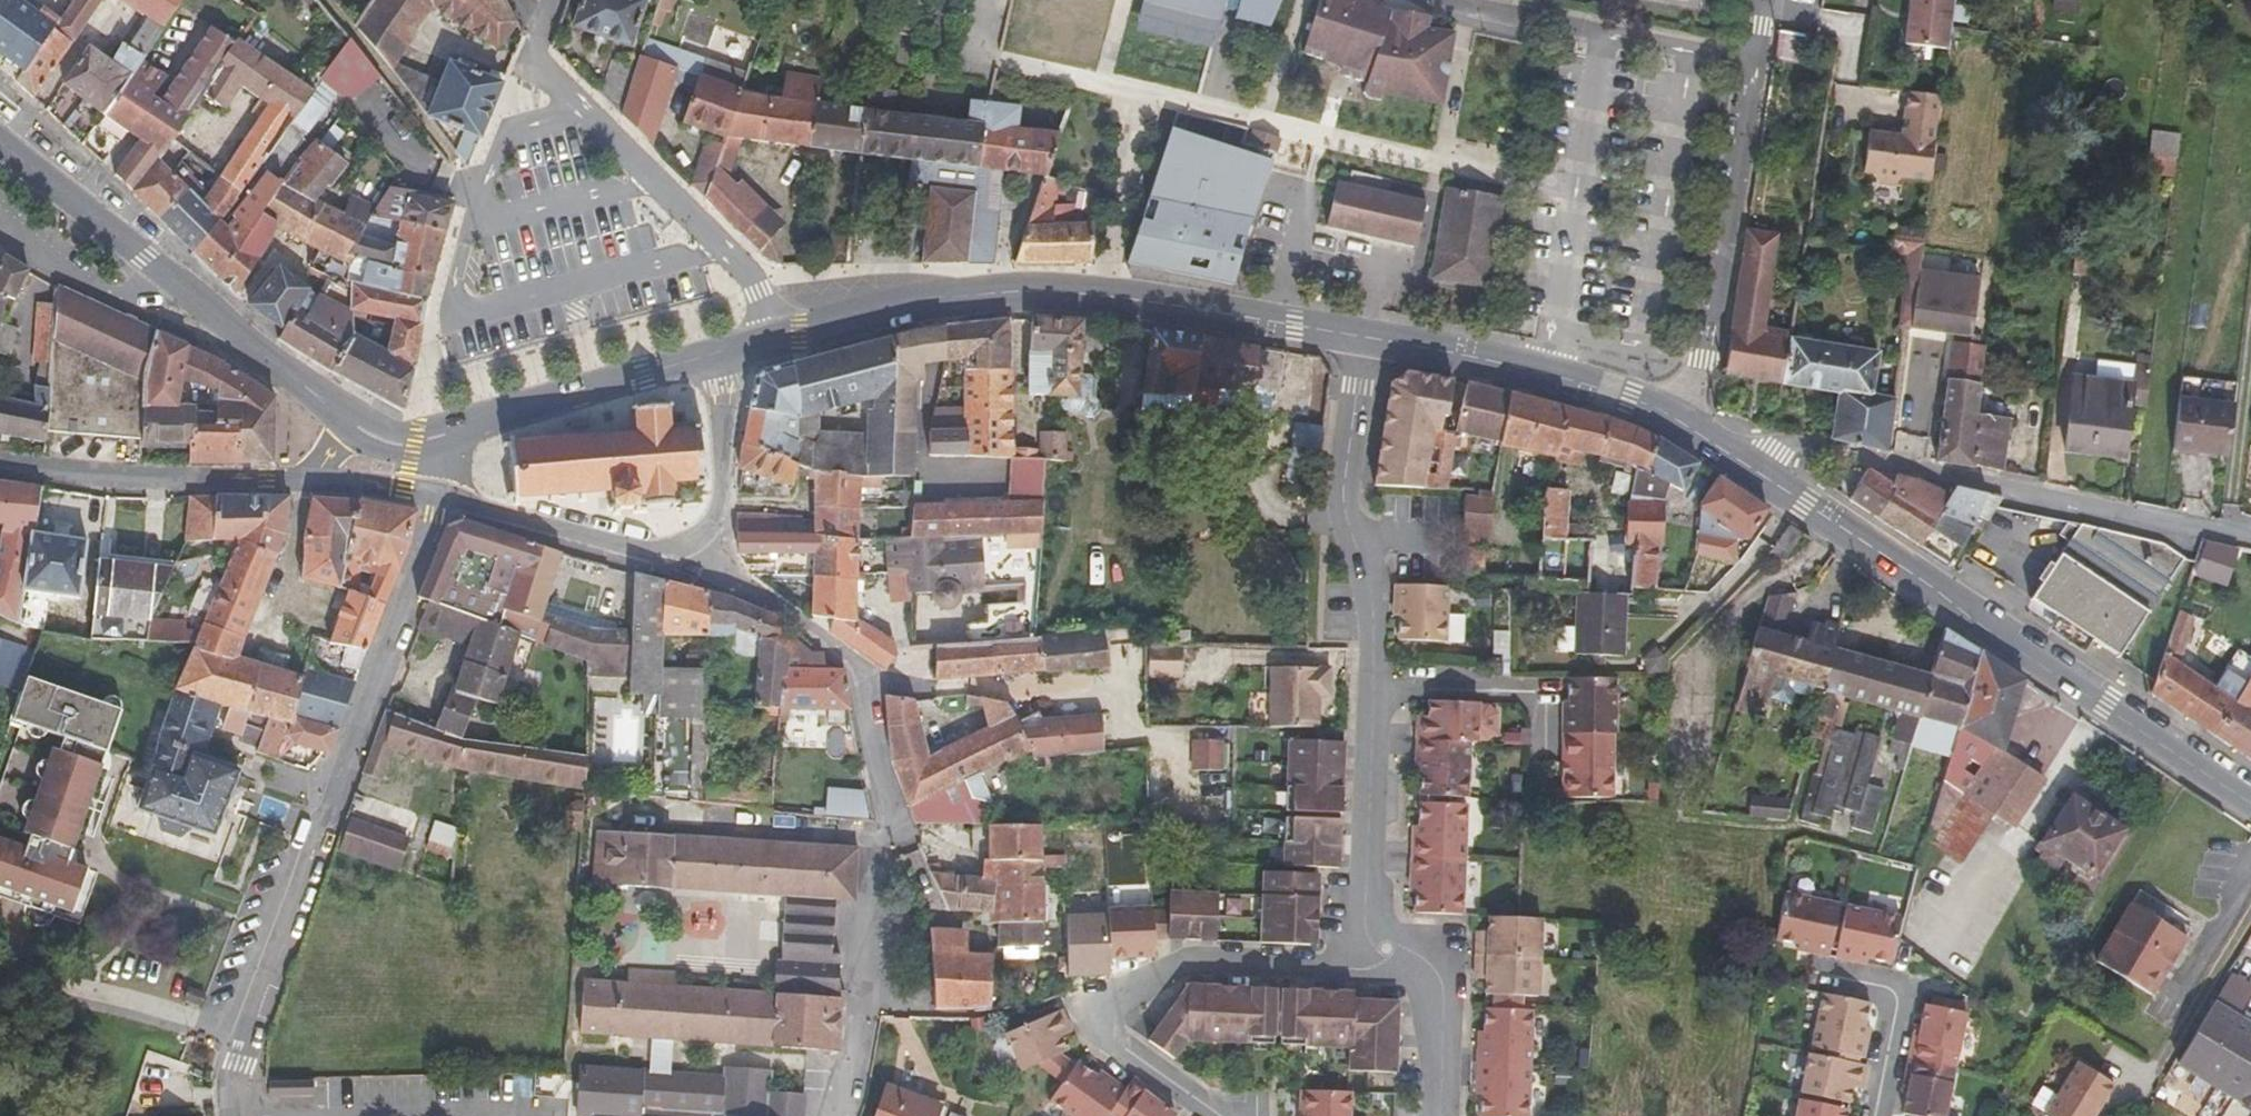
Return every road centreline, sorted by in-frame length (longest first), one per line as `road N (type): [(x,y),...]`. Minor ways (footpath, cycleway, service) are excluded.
road 1 (residential): [(836,1115),(864,1013),(888,820),(864,679),(769,599),(675,563)]
road 2 (secondary): [(1732,453),(2250,800)]
road 3 (residential): [(428,545),(248,1033),(234,1115)]
road 4 (secondary): [(778,343),(904,313),(1042,293),(1102,292),(1365,335)]
road 5 (residential): [(2250,541),(1834,452),(1732,453)]
road 6 (residential): [(1384,946),(1352,967),(1189,962),(1105,1005),(1105,1039),(1216,1115)]
road 7 (residential): [(778,343),(755,289),(542,73),(541,45)]
road 8 (residential): [(1690,425),(1752,63)]
road 9 (residential): [(1365,335),(1345,515),(1372,585),(1370,688)]
road 10 (secondary): [(1365,335),(1548,374),(1690,425)]
road 11 (residential): [(444,437),(726,356)]
road 12 (residential): [(1370,688),(1365,931),(1384,946)]
road 13 (residential): [(0,469),(240,480)]
road 14 (secondary): [(0,149),(184,294)]
road 15 (residential): [(1370,688),(1530,694),(1545,710),(1545,756)]
road 16 (residential): [(675,563),(701,543),(717,508),(726,356)]
road 17 (residential): [(184,294),(351,424)]
road 18 (residential): [(0,213),(116,295),(184,294)]
road 19 (residential): [(1876,1115),(1894,997),(1884,987),(1812,974)]
road 20 (residential): [(1384,946),(1437,966),(1440,1115)]
road 21 (residential): [(519,513),(675,563)]
road 22 (residential): [(1752,63),(1604,35)]
road 23 (residential): [(240,480),(302,481),(351,424)]

